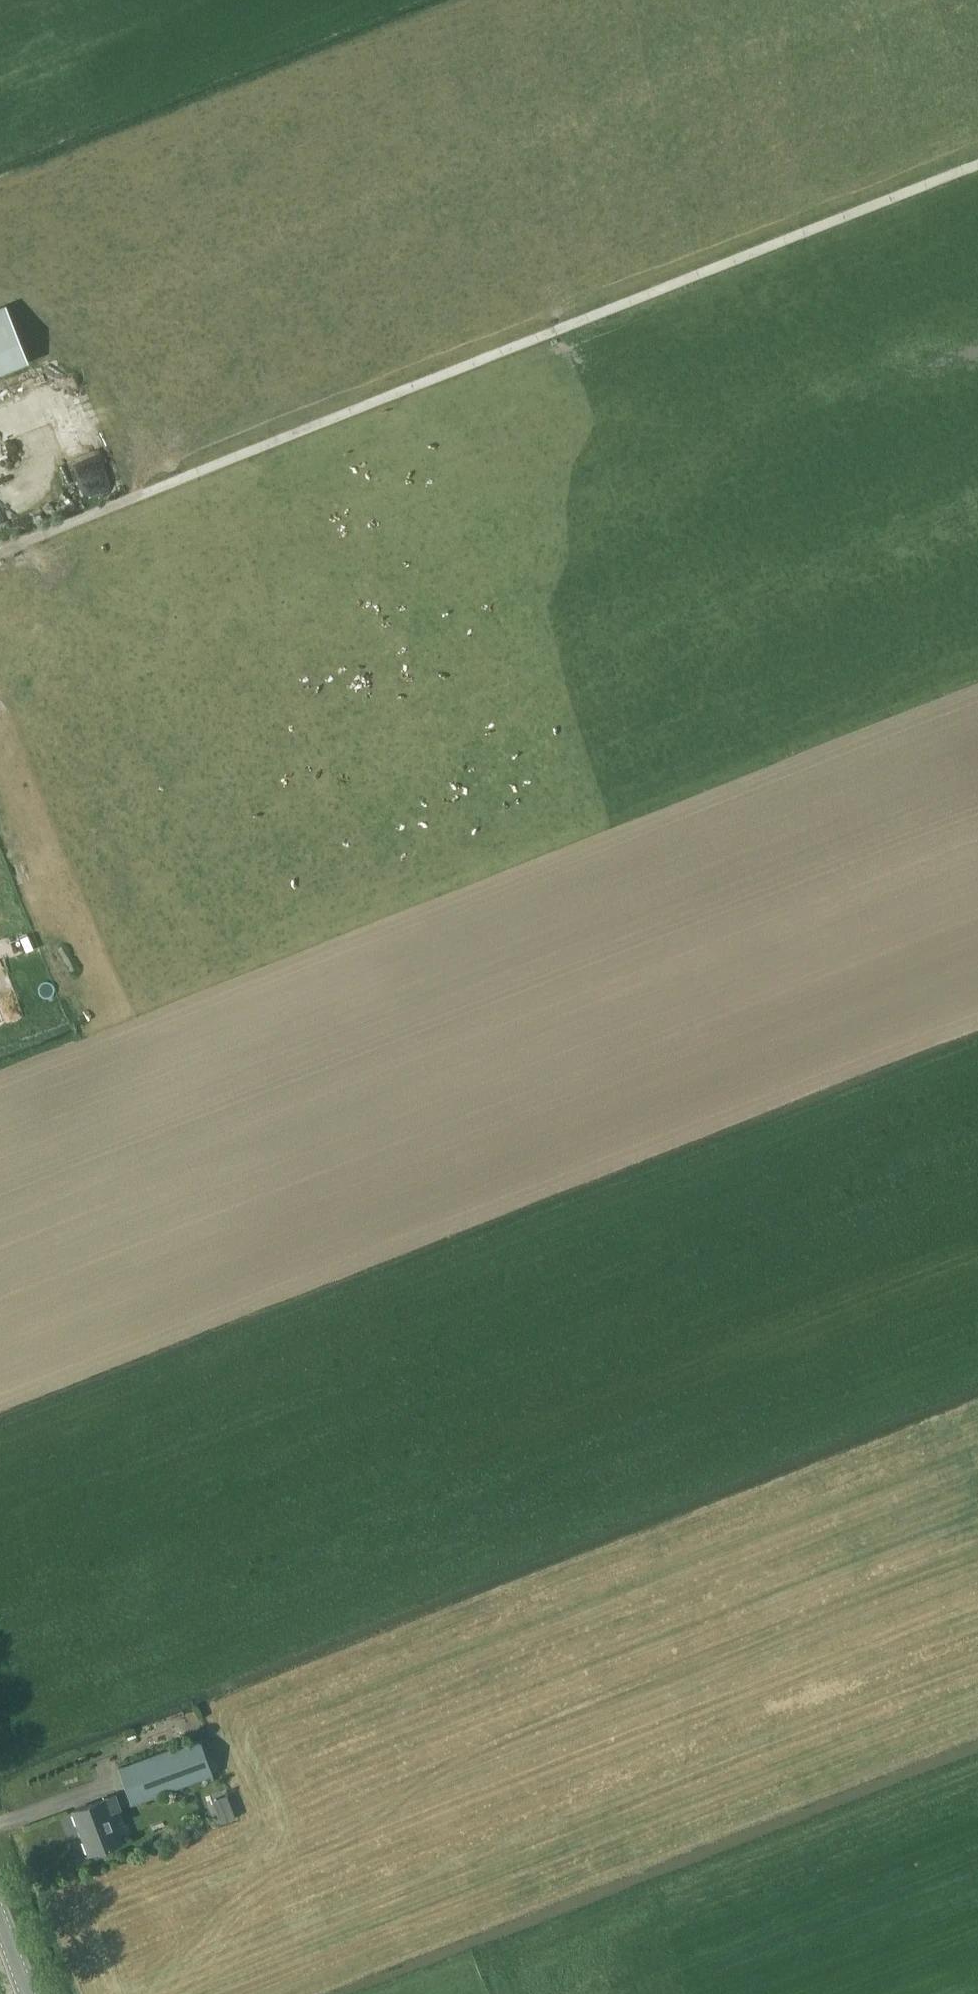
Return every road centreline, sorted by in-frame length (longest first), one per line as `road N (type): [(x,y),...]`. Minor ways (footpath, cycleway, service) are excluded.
road 1 (track): [(0,553),(977,168)]

